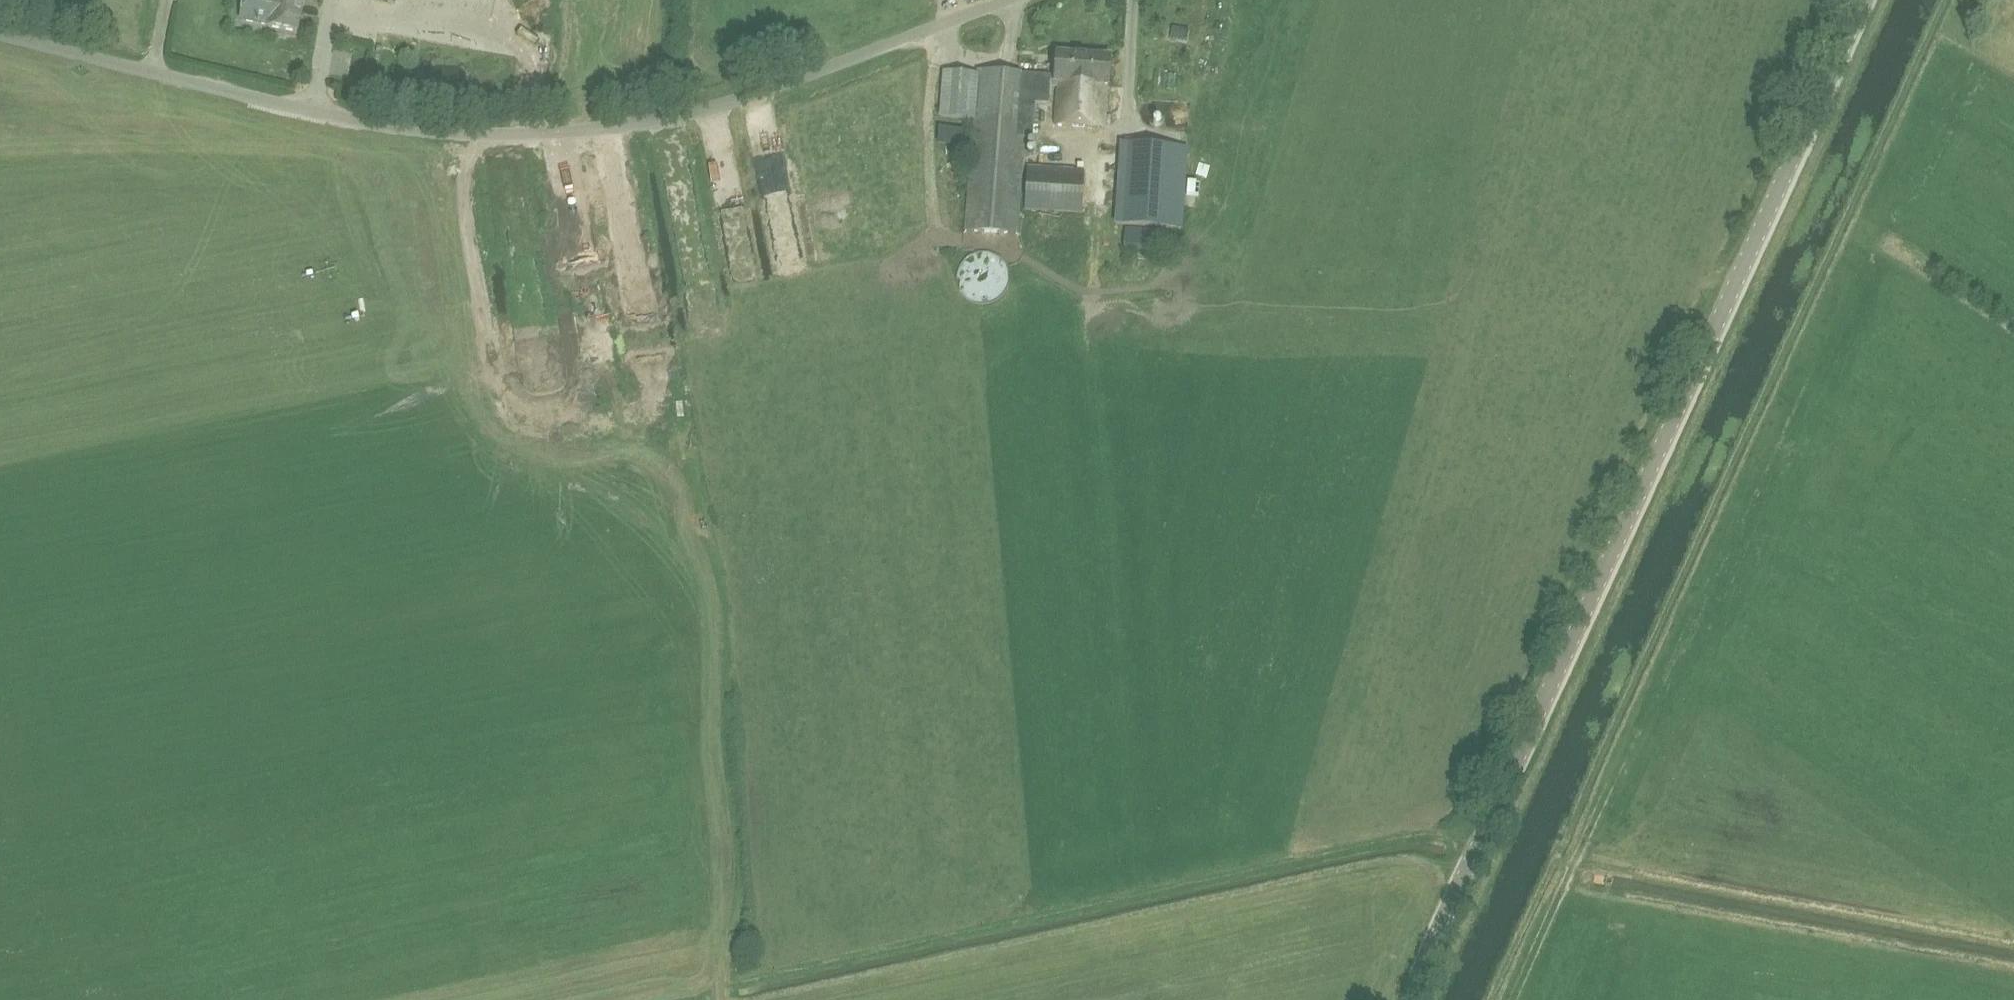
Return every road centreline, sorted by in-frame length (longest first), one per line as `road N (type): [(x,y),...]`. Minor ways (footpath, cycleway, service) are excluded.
road 1 (tertiary): [(1411,999),(1866,0)]
road 2 (unclassified): [(1000,0),(782,86),(666,120),(552,136),(356,122),(0,32)]

